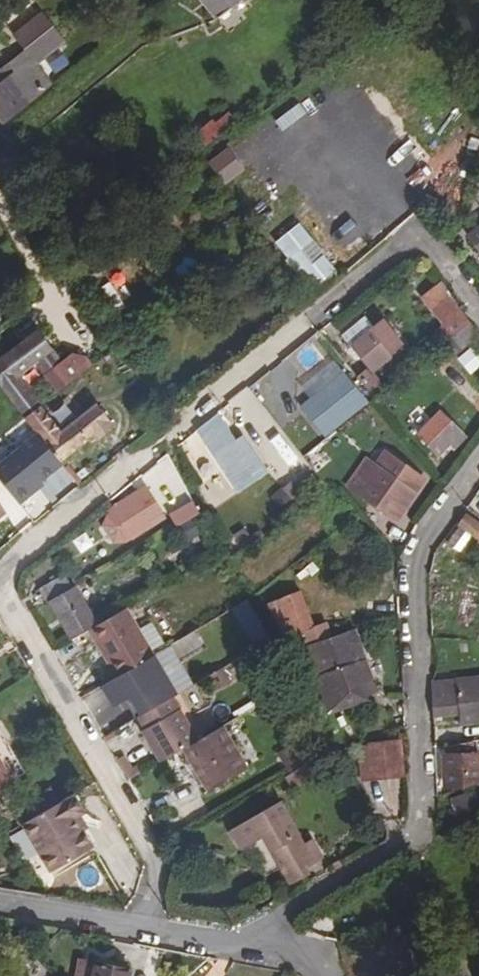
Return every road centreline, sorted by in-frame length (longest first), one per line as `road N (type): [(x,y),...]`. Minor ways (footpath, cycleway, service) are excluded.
road 1 (residential): [(478,318),(416,236),(0,572)]
road 2 (residential): [(237,943),(396,848),(422,808),(409,569),(478,462)]
road 3 (residential): [(0,586),(160,870),(143,930)]
road 4 (residential): [(143,930),(0,906)]

